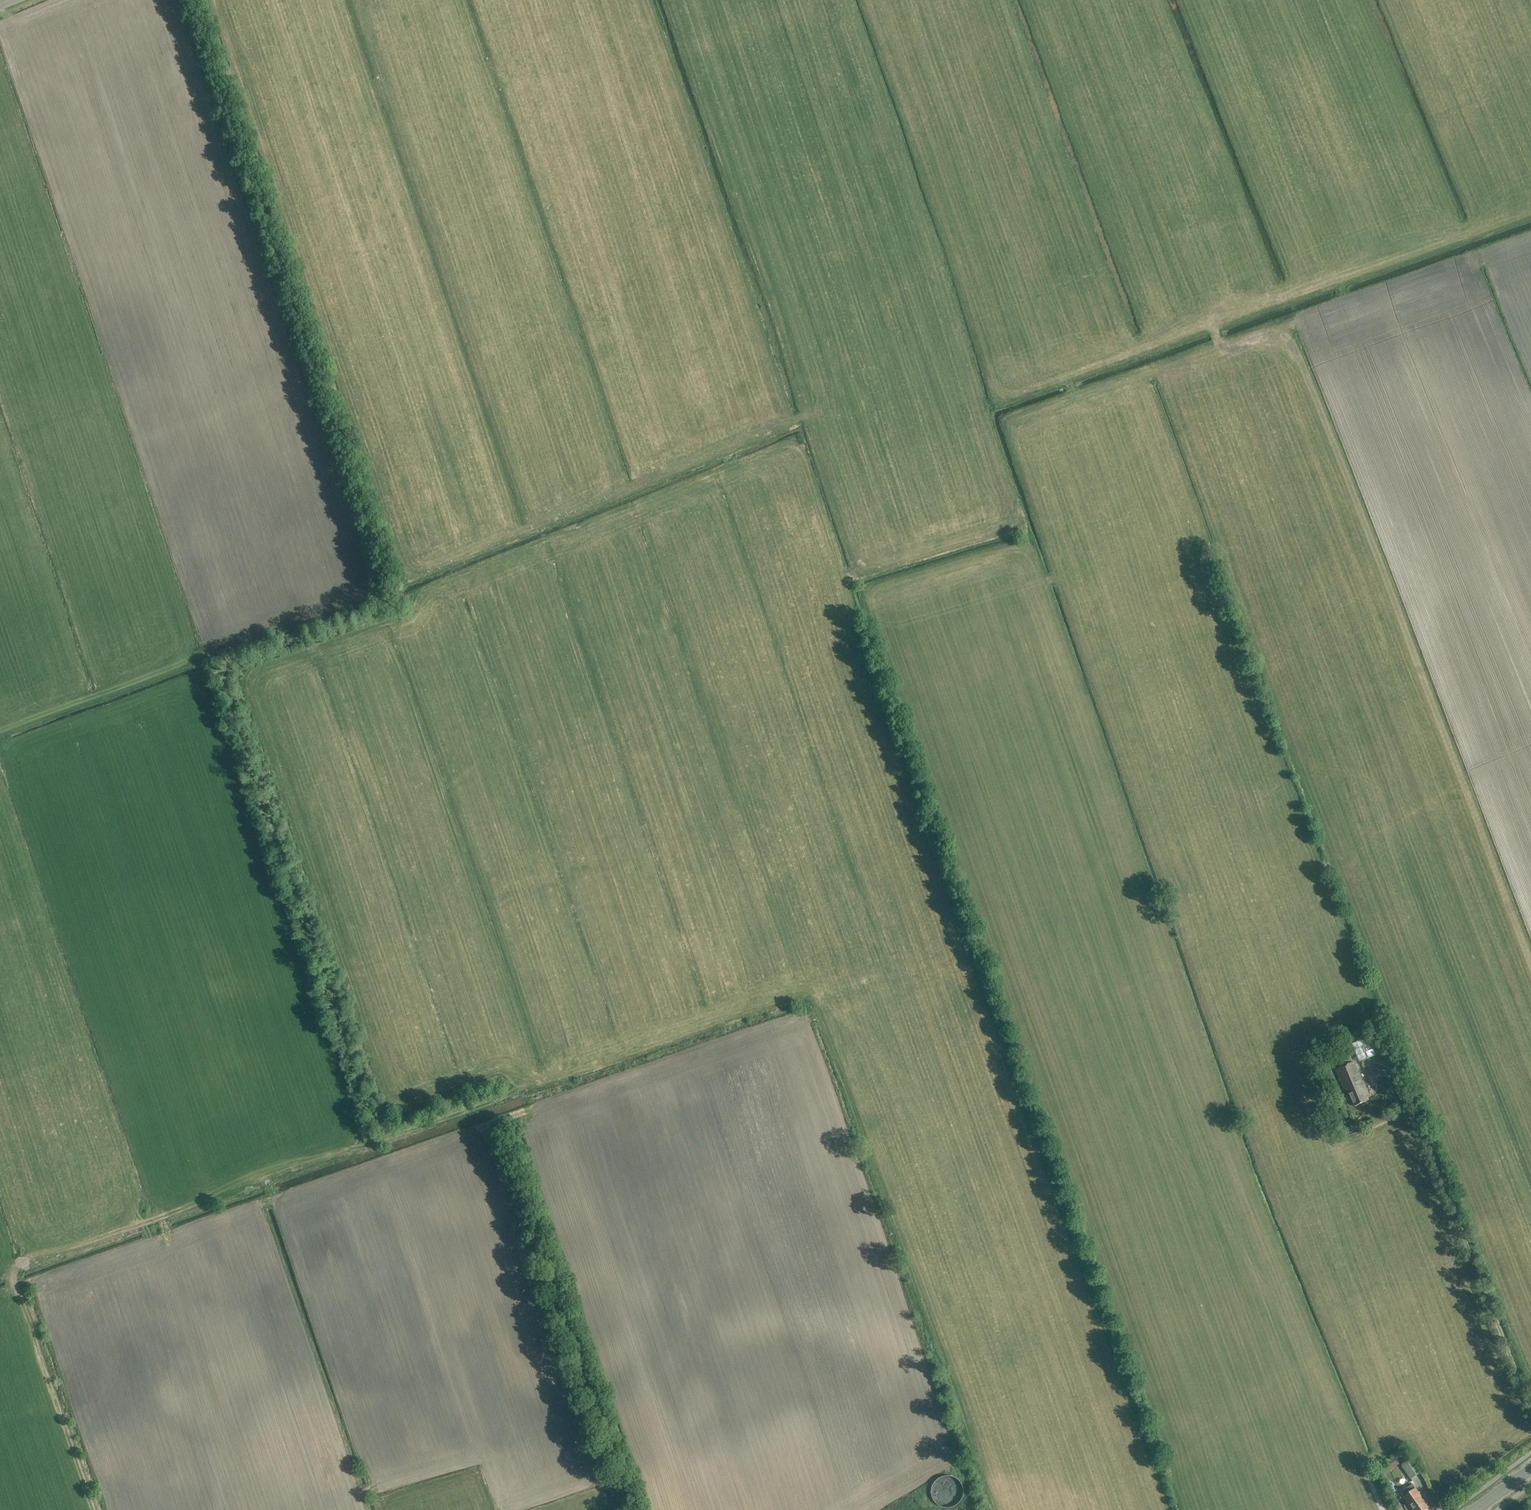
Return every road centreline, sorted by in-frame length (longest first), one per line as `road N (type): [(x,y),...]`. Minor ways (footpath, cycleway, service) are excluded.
road 1 (track): [(1530,962),(1288,325)]

